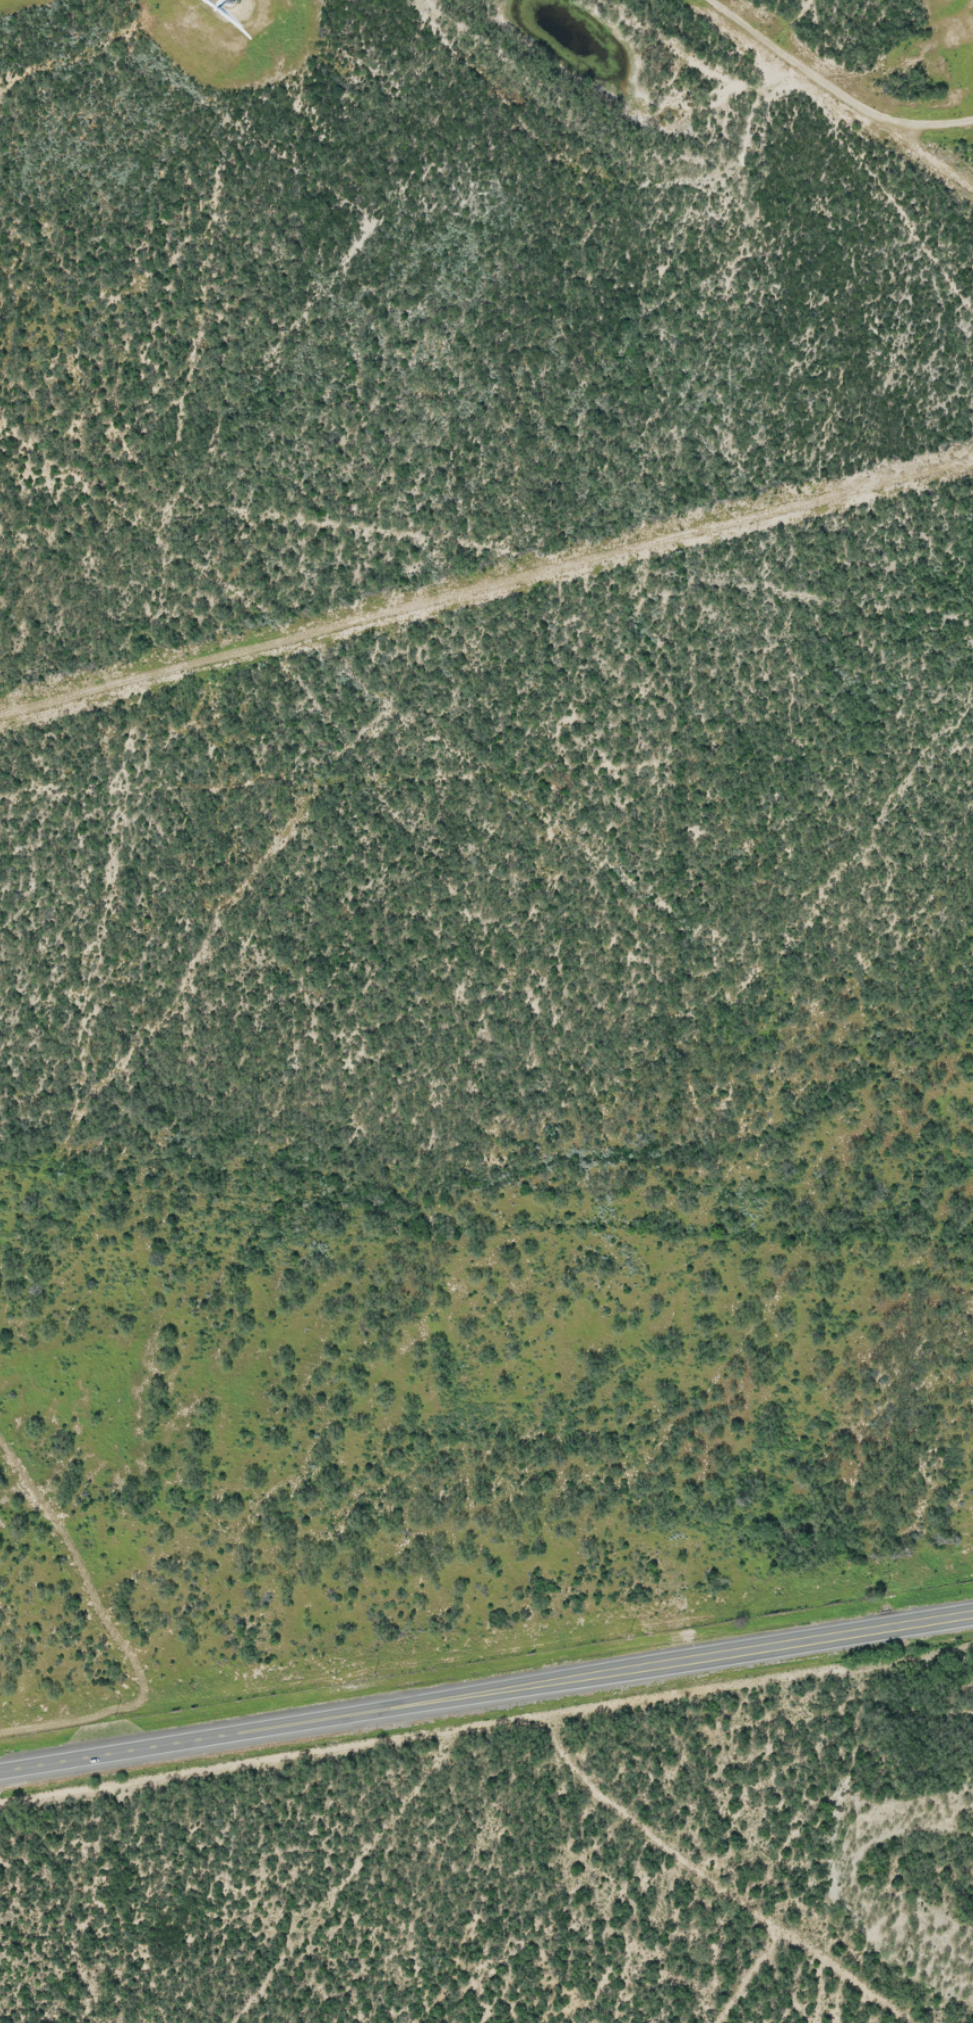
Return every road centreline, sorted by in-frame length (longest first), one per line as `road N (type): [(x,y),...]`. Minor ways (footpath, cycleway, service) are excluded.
road 1 (residential): [(0,1121),(73,1116),(572,316),(663,234),(764,172),(776,0)]
road 2 (primary): [(972,1610),(0,1752)]

